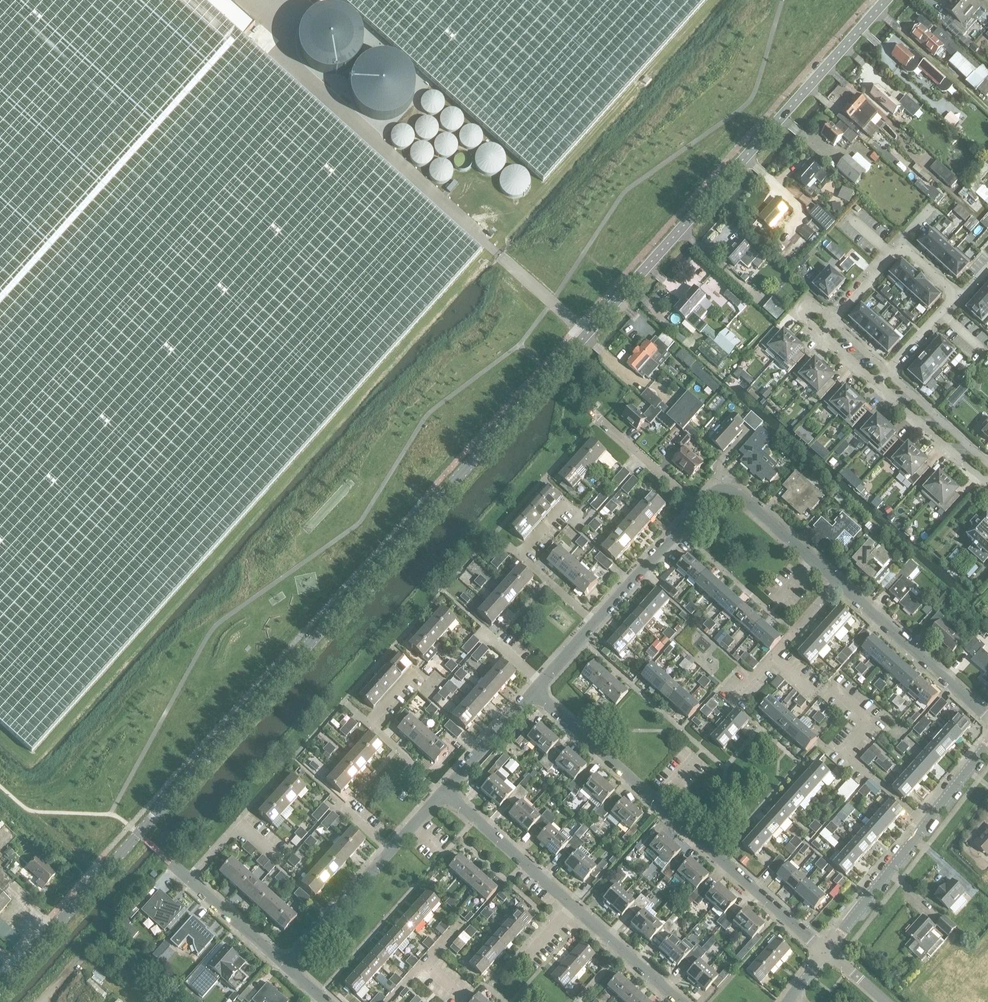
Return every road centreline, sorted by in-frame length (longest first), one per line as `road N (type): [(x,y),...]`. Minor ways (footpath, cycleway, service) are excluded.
road 1 (tertiary): [(0,990),(885,0)]
road 2 (residential): [(827,950),(535,691)]
road 3 (residential): [(887,371),(952,298),(951,288),(903,252),(833,322)]
road 4 (residential): [(927,824),(845,751),(872,721),(831,685)]
road 5 (residential): [(987,714),(838,582)]
road 6 (residential): [(838,582),(737,493),(711,494),(699,508)]
road 7 (residential): [(596,624),(520,556),(566,503)]
road 8 (residential): [(572,907),(444,793)]
road 9 (residential): [(827,950),(927,824)]
road 10 (residential): [(288,967),(393,850)]
road 11 (residential): [(596,624),(699,508)]
road 12 (residential): [(877,381),(987,483)]
road 13 (residential): [(699,508),(591,409)]
road 14 (residential): [(683,1001),(572,907)]
road 15 (residential): [(444,793),(535,691)]
road 16 (residential): [(987,463),(887,371)]
road 17 (residential): [(288,967),(191,881)]
road 18 (residential): [(191,881),(240,823),(277,855)]

